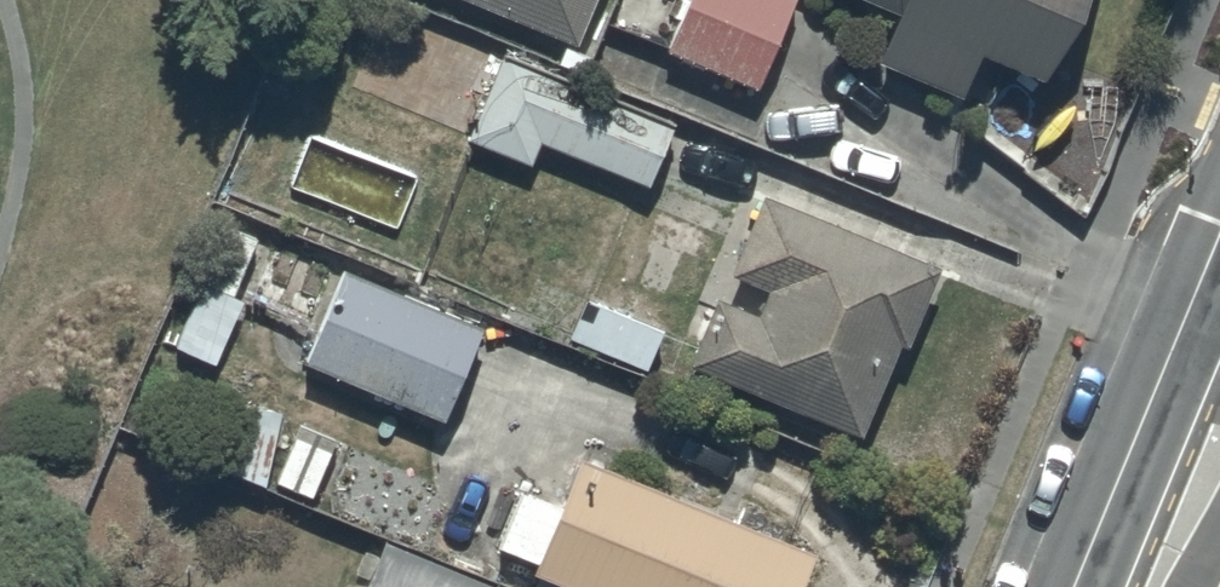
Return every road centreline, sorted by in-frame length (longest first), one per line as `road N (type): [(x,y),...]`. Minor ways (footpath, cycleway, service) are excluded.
road 1 (residential): [(1219,240),(1077,586)]

